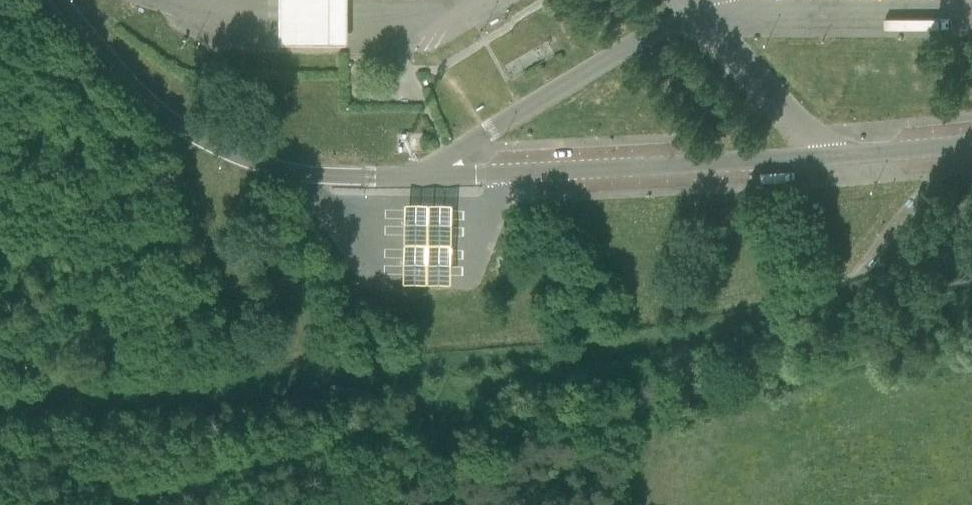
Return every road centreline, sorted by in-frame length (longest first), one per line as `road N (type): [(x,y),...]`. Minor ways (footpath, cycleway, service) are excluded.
road 1 (track): [(971,325),(208,504)]

